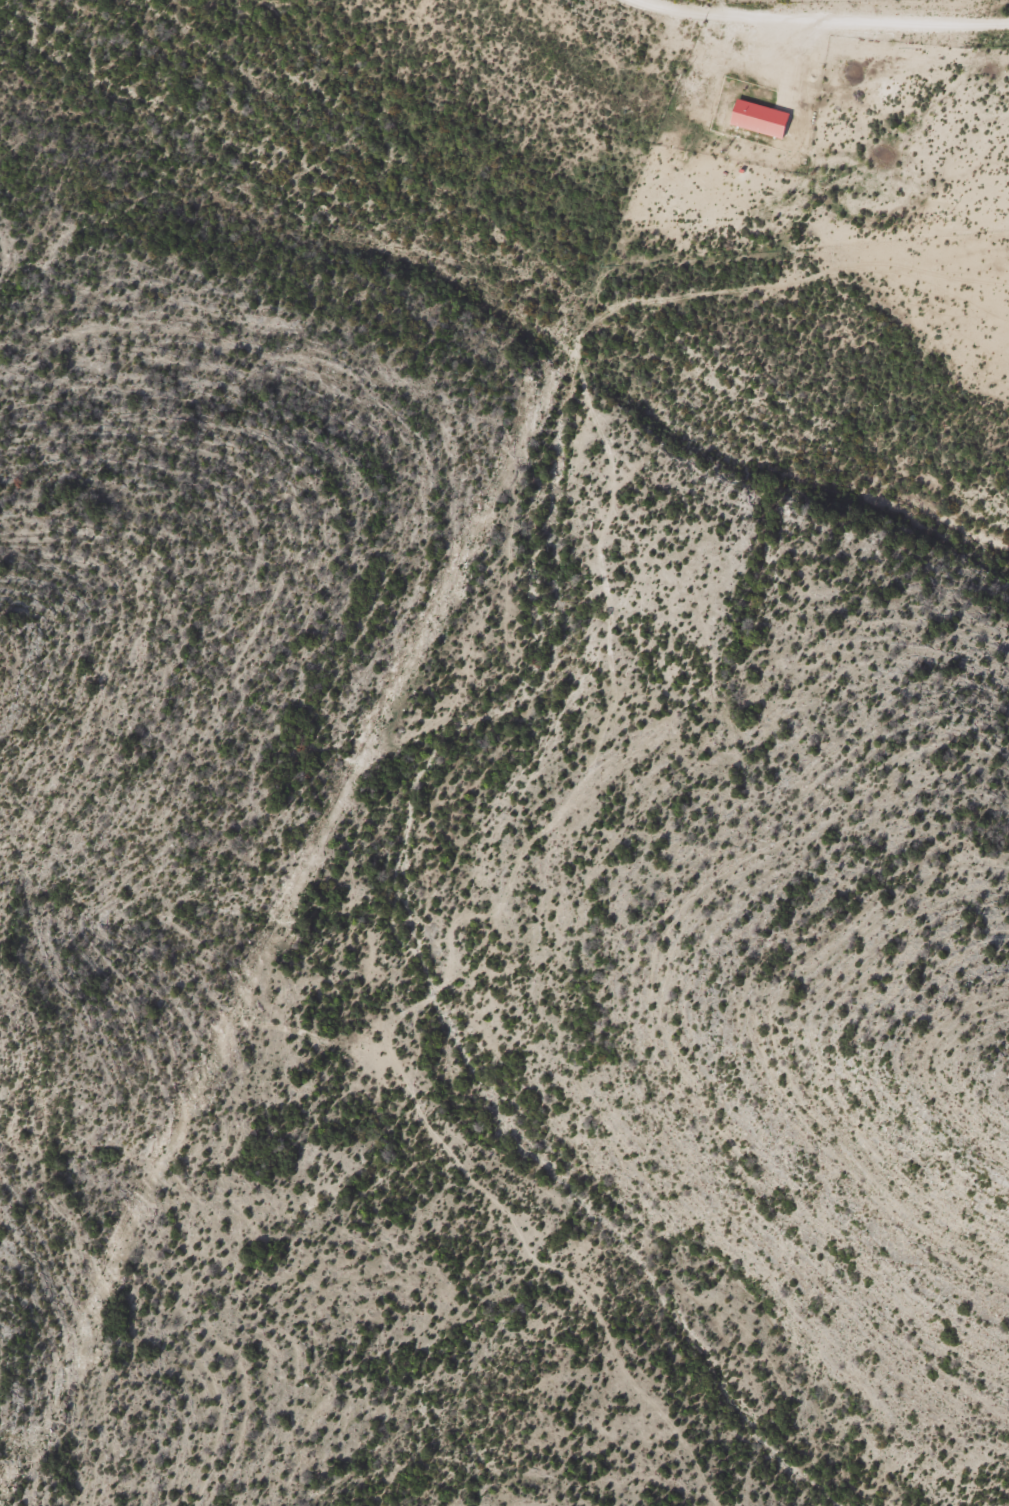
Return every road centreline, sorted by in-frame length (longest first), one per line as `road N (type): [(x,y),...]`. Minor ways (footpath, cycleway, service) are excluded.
road 1 (track): [(1008,25),(703,15),(662,0)]

